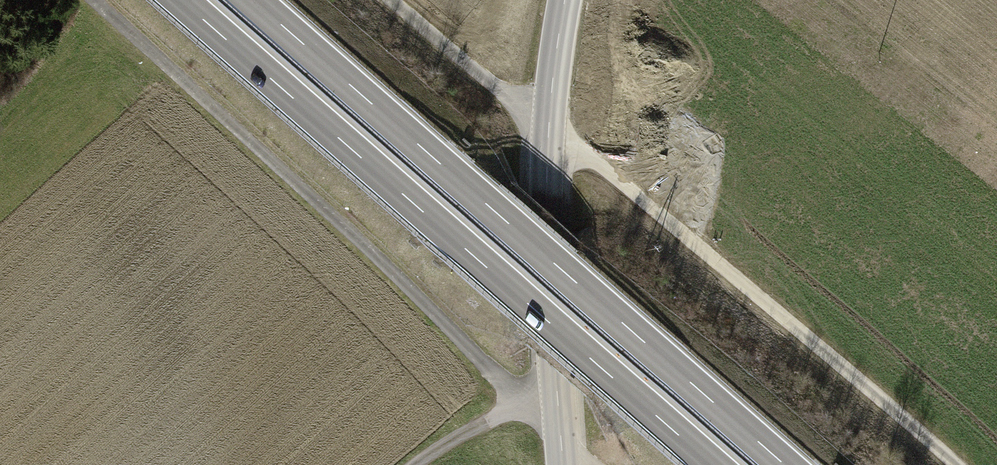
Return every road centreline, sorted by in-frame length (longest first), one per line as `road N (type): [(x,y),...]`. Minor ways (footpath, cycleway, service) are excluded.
road 1 (track): [(957,464),(597,163),(389,0)]
road 2 (trunk): [(181,0),(713,464)]
road 3 (trunk): [(785,464),(253,0)]
road 4 (track): [(591,464),(93,0)]
road 5 (primary): [(564,464),(547,213),(566,0)]
road 6 (track): [(417,464),(526,405)]

